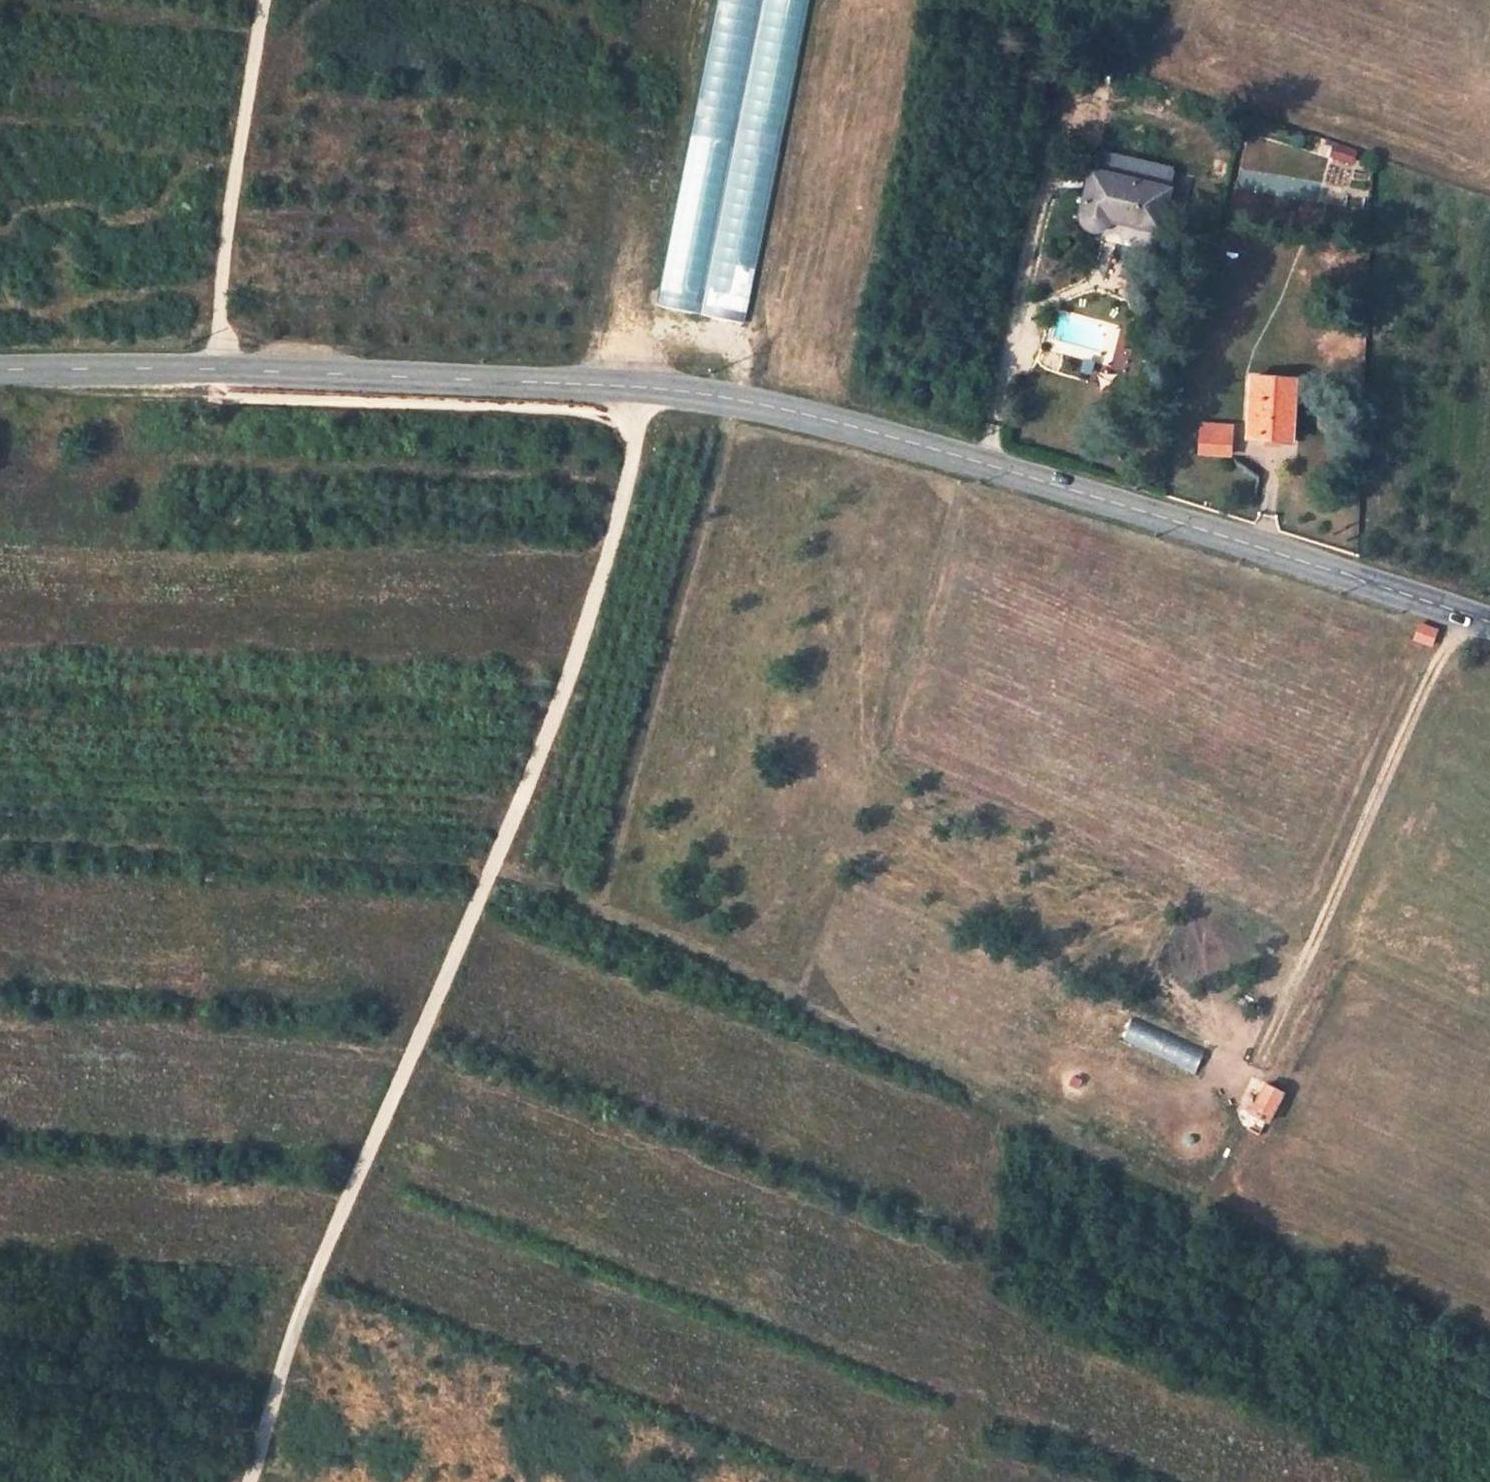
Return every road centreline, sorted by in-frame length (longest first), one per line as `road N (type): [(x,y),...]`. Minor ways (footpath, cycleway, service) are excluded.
road 1 (tertiary): [(0,370),(332,372),(643,388),(778,409),(993,467),(1489,624)]

